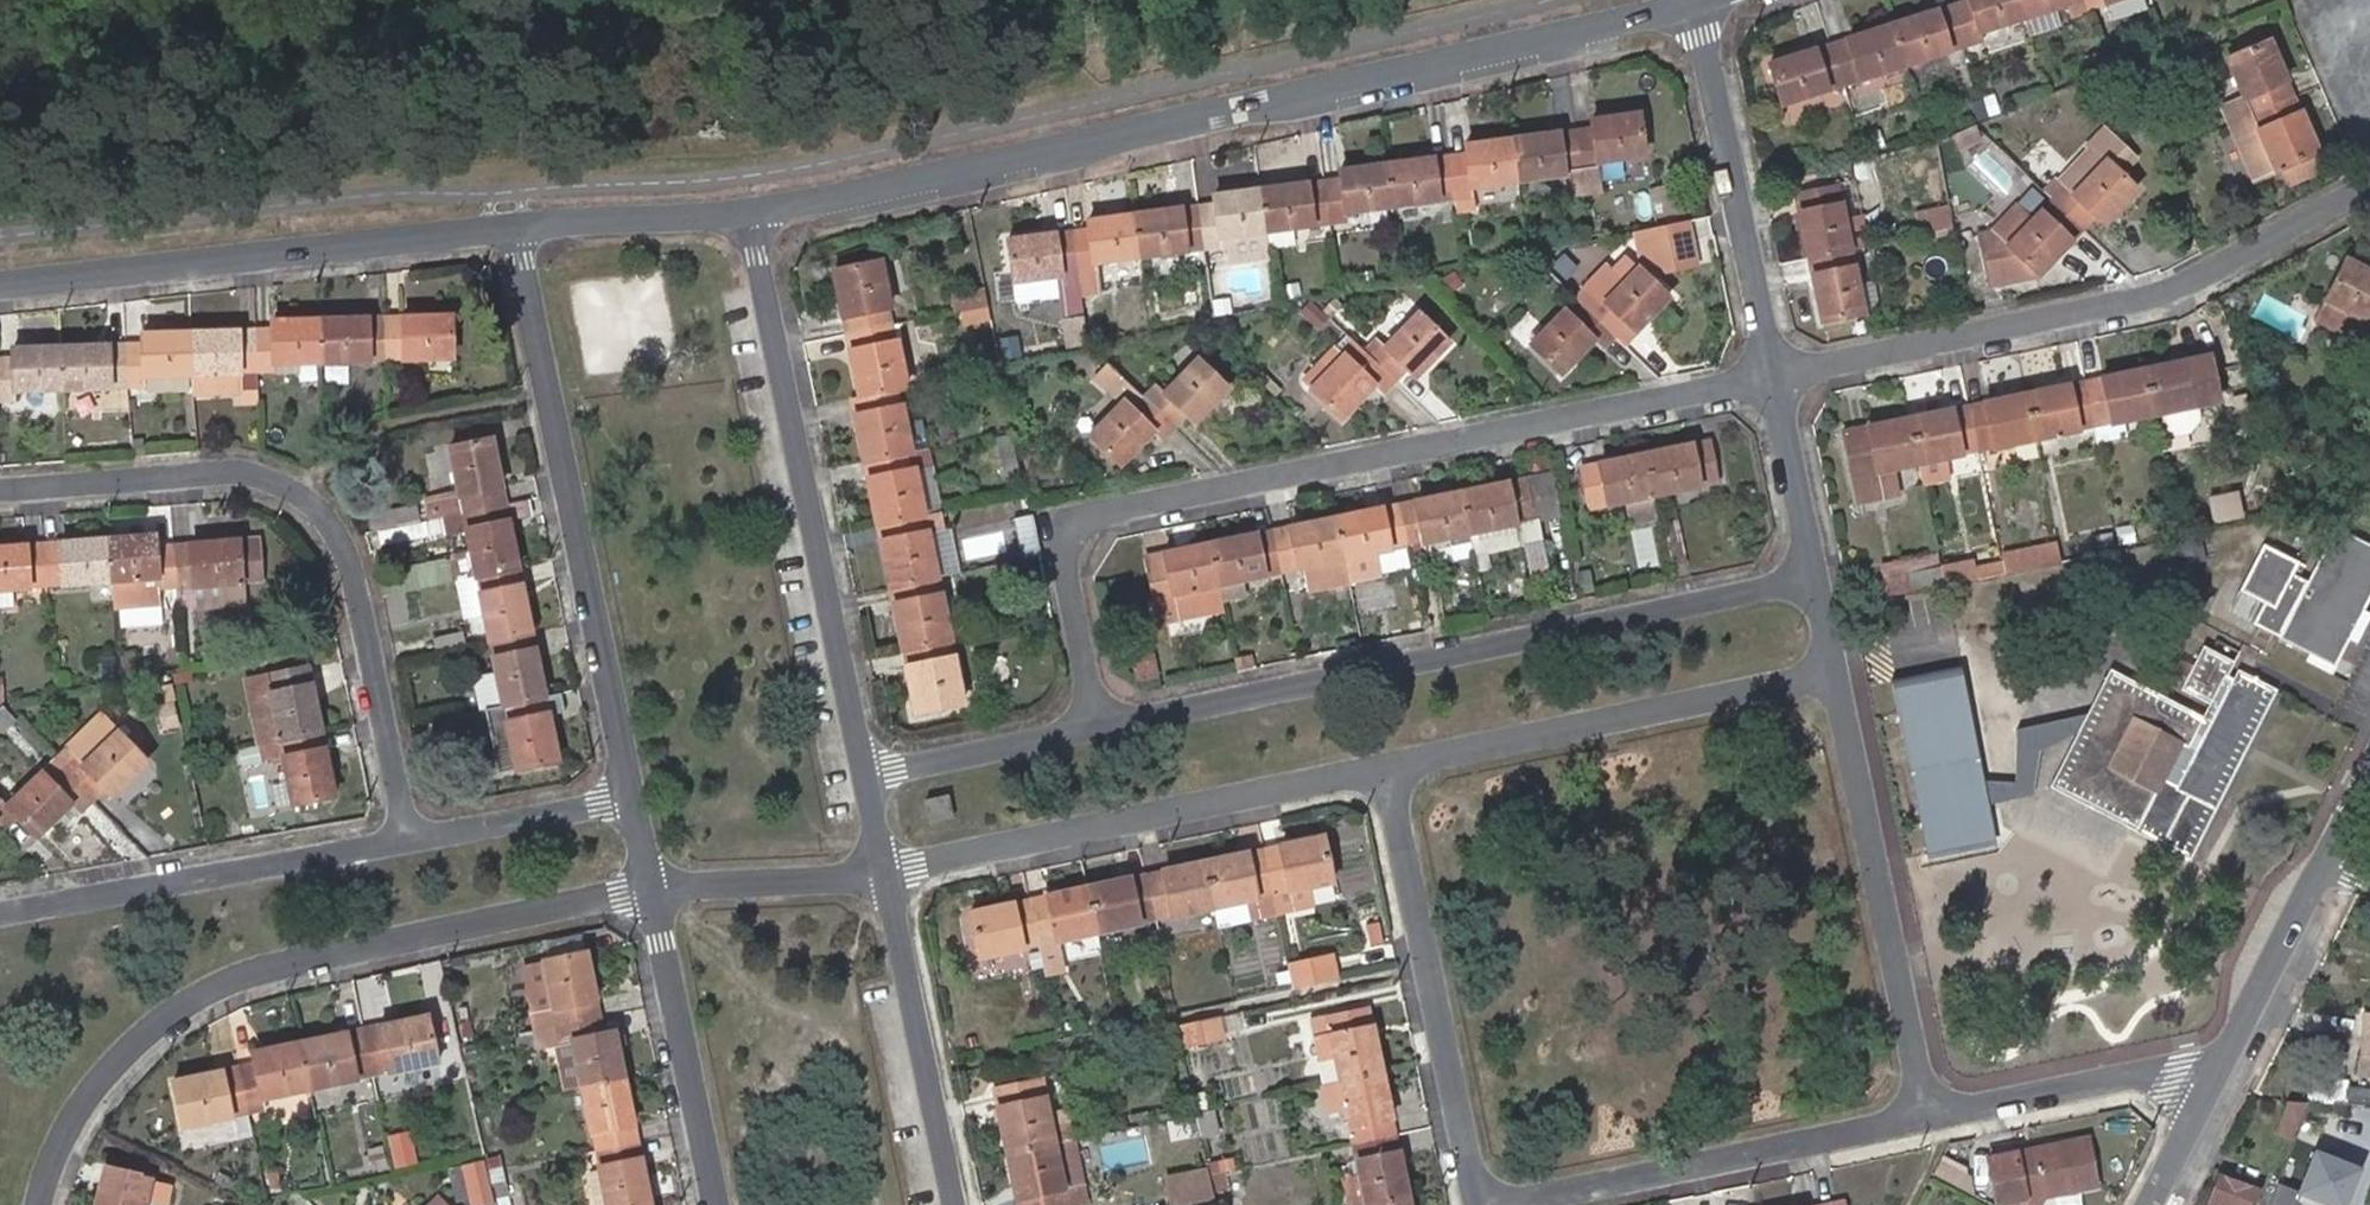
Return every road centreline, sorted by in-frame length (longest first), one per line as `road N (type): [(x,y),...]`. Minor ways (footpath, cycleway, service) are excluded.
road 1 (residential): [(1693,8),(750,210)]
road 2 (residential): [(1776,377),(1059,526),(1097,725)]
road 3 (residential): [(1097,725),(1817,578)]
road 4 (residential): [(48,1204),(66,1131),(168,1011),(291,960),(652,891)]
road 5 (residential): [(409,839),(355,541),(312,499),(225,471),(0,490)]
road 6 (residential): [(2369,190),(2159,295),(1776,377)]
road 7 (residential): [(630,799),(512,231)]
road 8 (residential): [(750,210),(867,778)]
road 9 (residential): [(512,231),(0,286)]
road 10 (residential): [(889,881),(1389,769)]
road 11 (residential): [(1389,769),(1838,672)]
road 12 (residential): [(1931,1118),(1838,672)]
road 13 (residential): [(1389,769),(1479,1204)]
road 14 (residential): [(0,915),(409,839)]
road 15 (residential): [(1526,1204),(1931,1118)]
road 16 (residential): [(1776,377),(1693,8)]
road 17 (residential): [(889,881),(952,1204)]
road 18 (residential): [(714,1204),(652,891)]
road 19 (residential): [(1931,1118),(2219,1072)]
road 20 (residential): [(750,210),(512,231)]
road 21 (residential): [(652,891),(889,881)]
road 22 (residential): [(867,778),(1097,725)]
road 23 (residential): [(409,839),(630,799)]
road 24 (residential): [(2314,883),(2219,1072)]
road 25 (residential): [(1817,578),(1776,377)]
road 26 (residential): [(2219,1072),(2151,1204)]
road 27 (residential): [(2369,773),(2314,883)]

